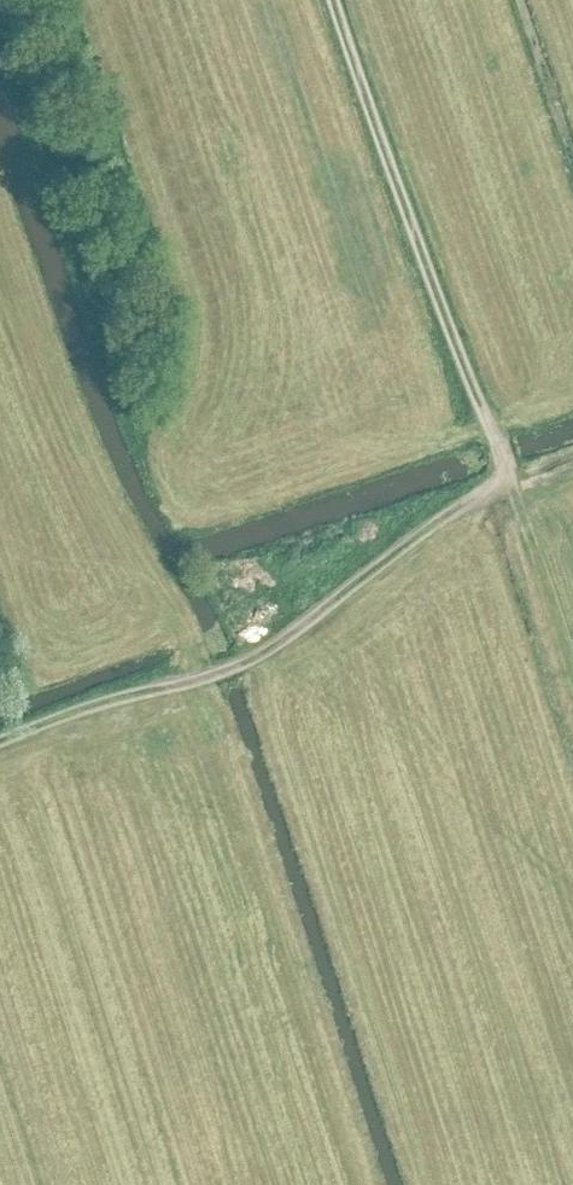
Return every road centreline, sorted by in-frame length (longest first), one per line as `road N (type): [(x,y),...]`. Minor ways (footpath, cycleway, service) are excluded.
road 1 (track): [(335,0),(572,676)]
road 2 (track): [(506,481),(429,525),(255,659),(0,738)]

